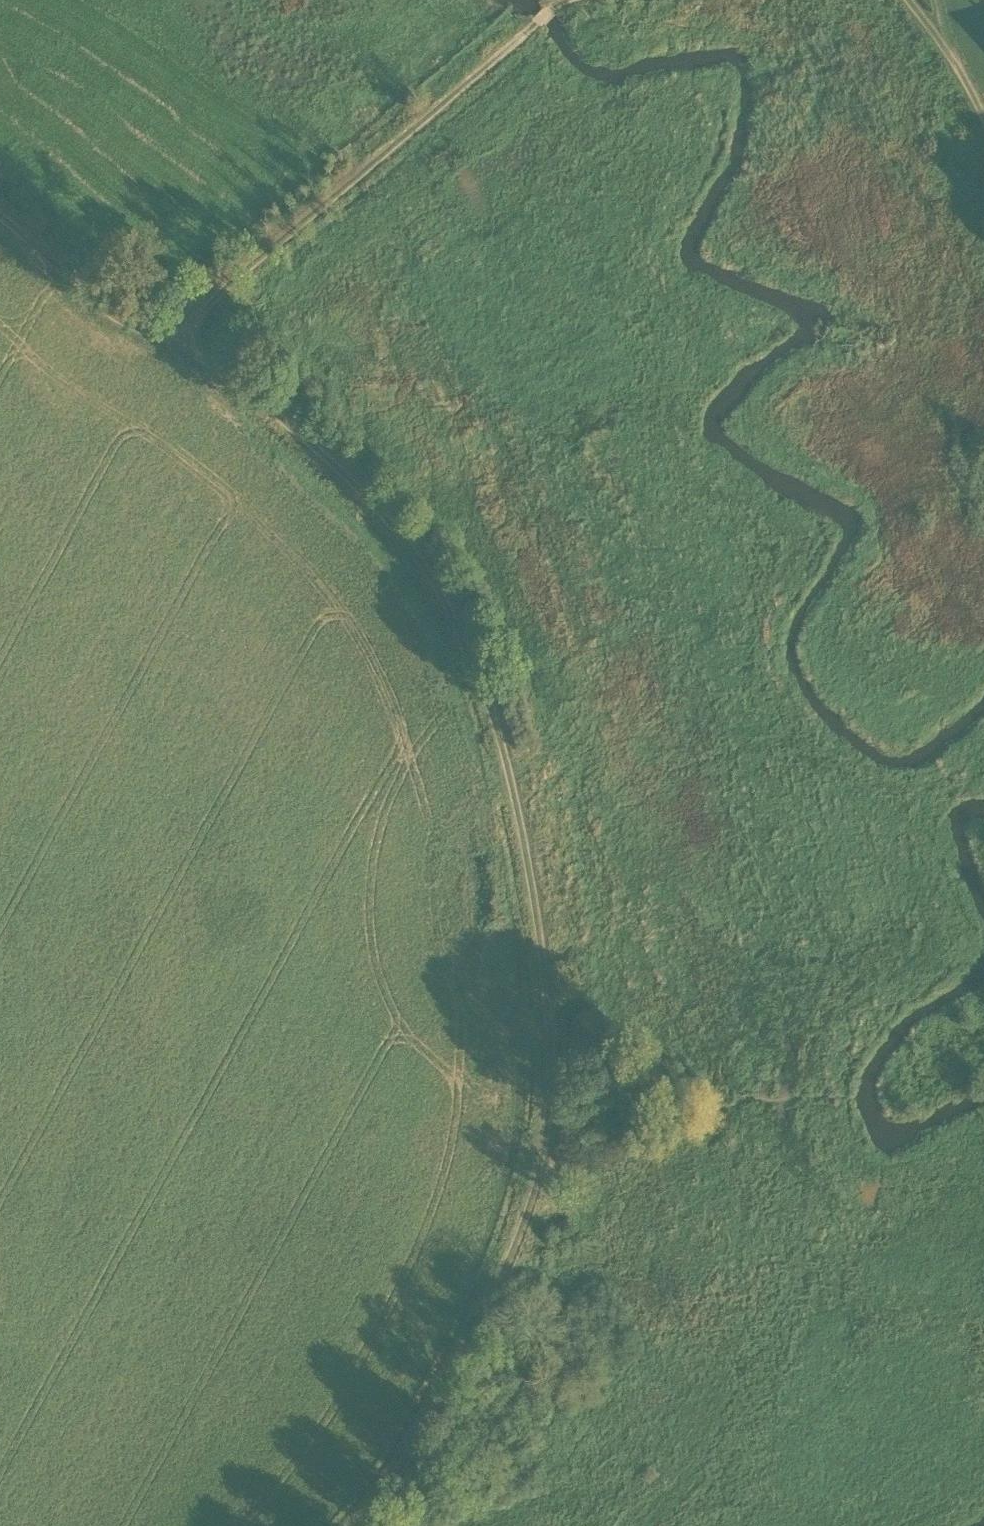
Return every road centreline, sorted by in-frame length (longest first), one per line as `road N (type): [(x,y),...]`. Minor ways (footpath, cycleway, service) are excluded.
road 1 (track): [(174,337),(353,481),(432,578),(499,734),(540,935),(551,1040),(546,1130),(531,1202),(460,1366),(404,1465),(356,1525)]
road 2 (track): [(554,7),(174,337)]
road 3 (track): [(174,337),(117,318),(0,214)]
road 4 (track): [(908,0),(961,65),(983,110)]

